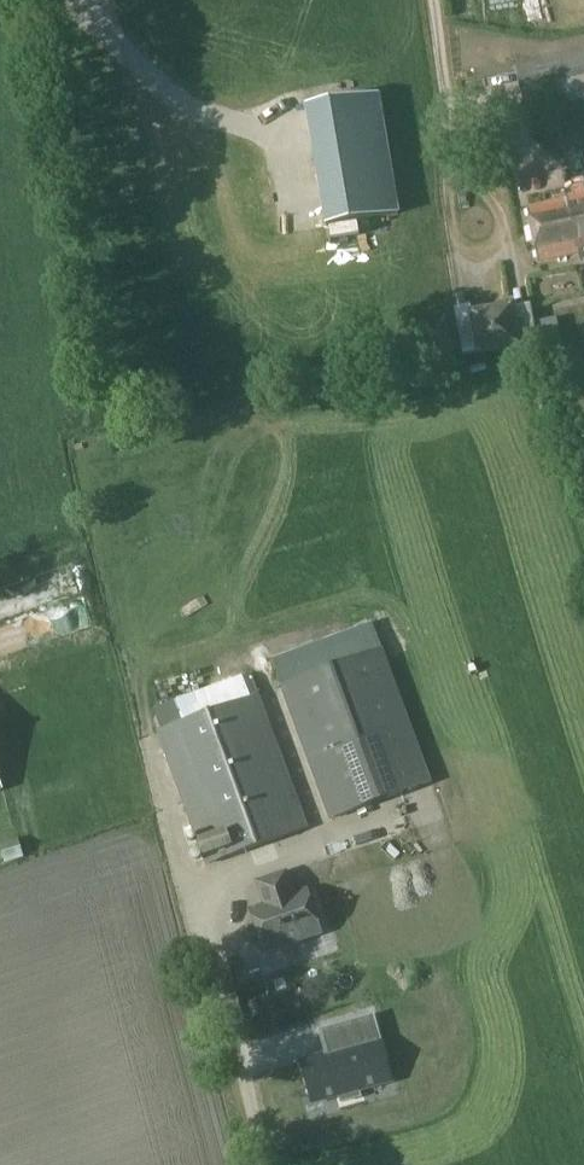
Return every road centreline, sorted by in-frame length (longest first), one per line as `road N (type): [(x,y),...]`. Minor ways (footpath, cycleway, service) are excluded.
road 1 (track): [(267,1164),(193,883),(427,809)]
road 2 (track): [(433,0),(458,178)]

